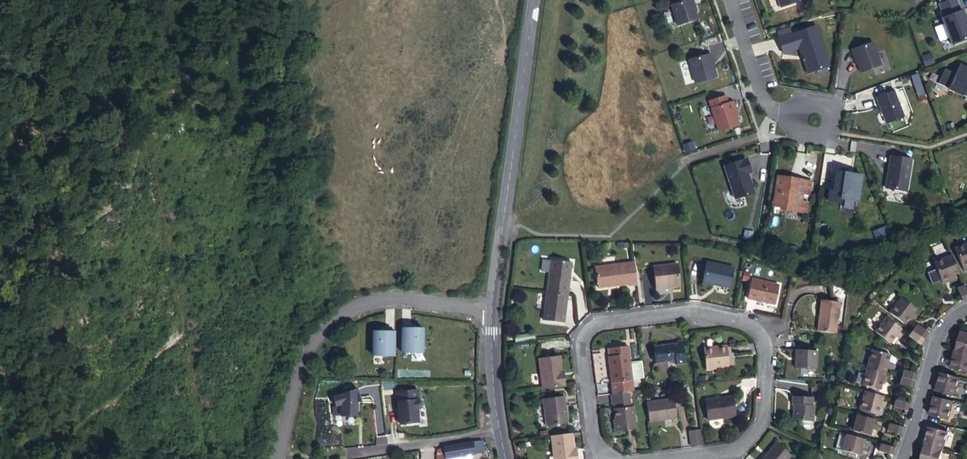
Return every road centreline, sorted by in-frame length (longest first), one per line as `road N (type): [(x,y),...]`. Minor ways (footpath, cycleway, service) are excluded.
road 1 (residential): [(599,458),(583,342),(590,328),(688,313),(742,321),(766,347),(761,420),(740,448),(716,453)]
road 2 (tertiary): [(534,0),(492,311)]
road 3 (residential): [(492,311),(396,299),(332,321),(303,356),(280,453)]
road 4 (residential): [(966,309),(936,344),(902,458)]
road 5 (residential): [(730,0),(768,106),(816,121)]
road 6 (residential): [(432,444),(345,457),(280,453)]

